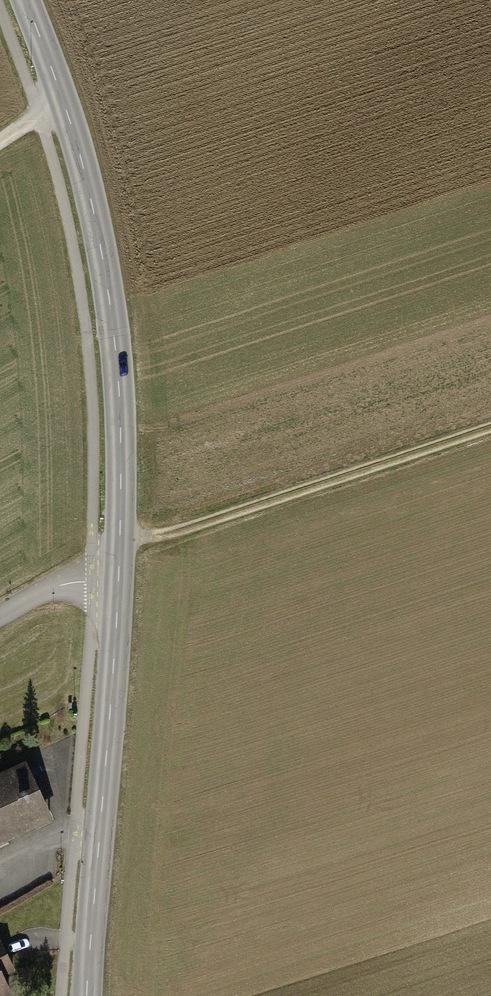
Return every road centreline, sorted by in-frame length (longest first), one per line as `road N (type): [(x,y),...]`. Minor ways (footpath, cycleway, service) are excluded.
road 1 (secondary): [(120,548),(120,404),(102,256),(64,104),(24,0)]
road 2 (secondary): [(88,995),(120,548)]
road 3 (track): [(490,426),(120,548)]
road 4 (residential): [(120,548),(0,615)]

